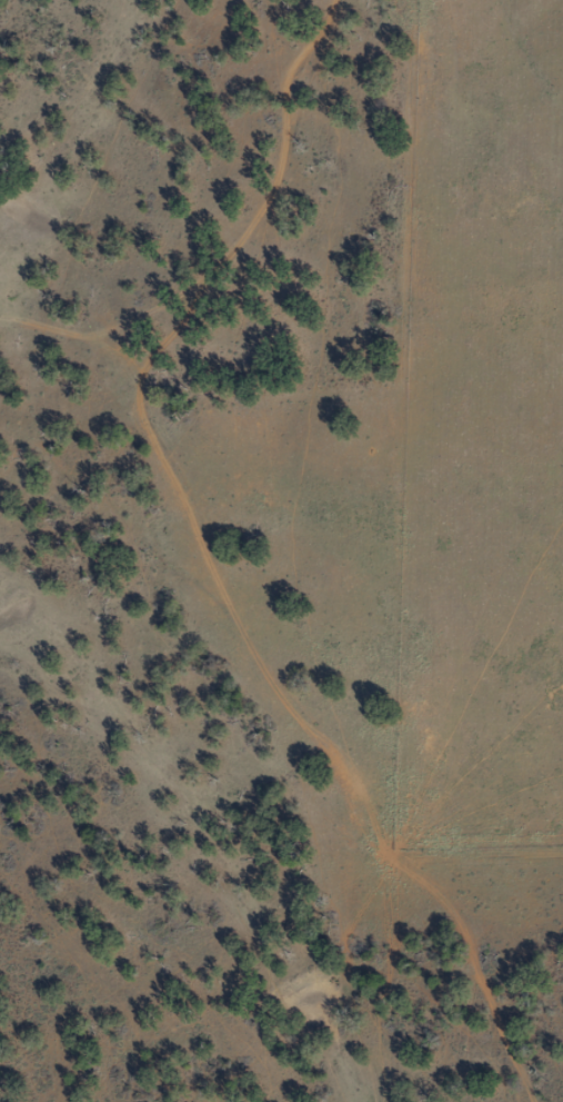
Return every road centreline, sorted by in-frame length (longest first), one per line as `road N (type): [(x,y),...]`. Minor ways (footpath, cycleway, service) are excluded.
road 1 (residential): [(521,1101),(520,1000),(432,833),(157,552),(123,474),(129,396),(304,169),(343,63),(348,0)]

